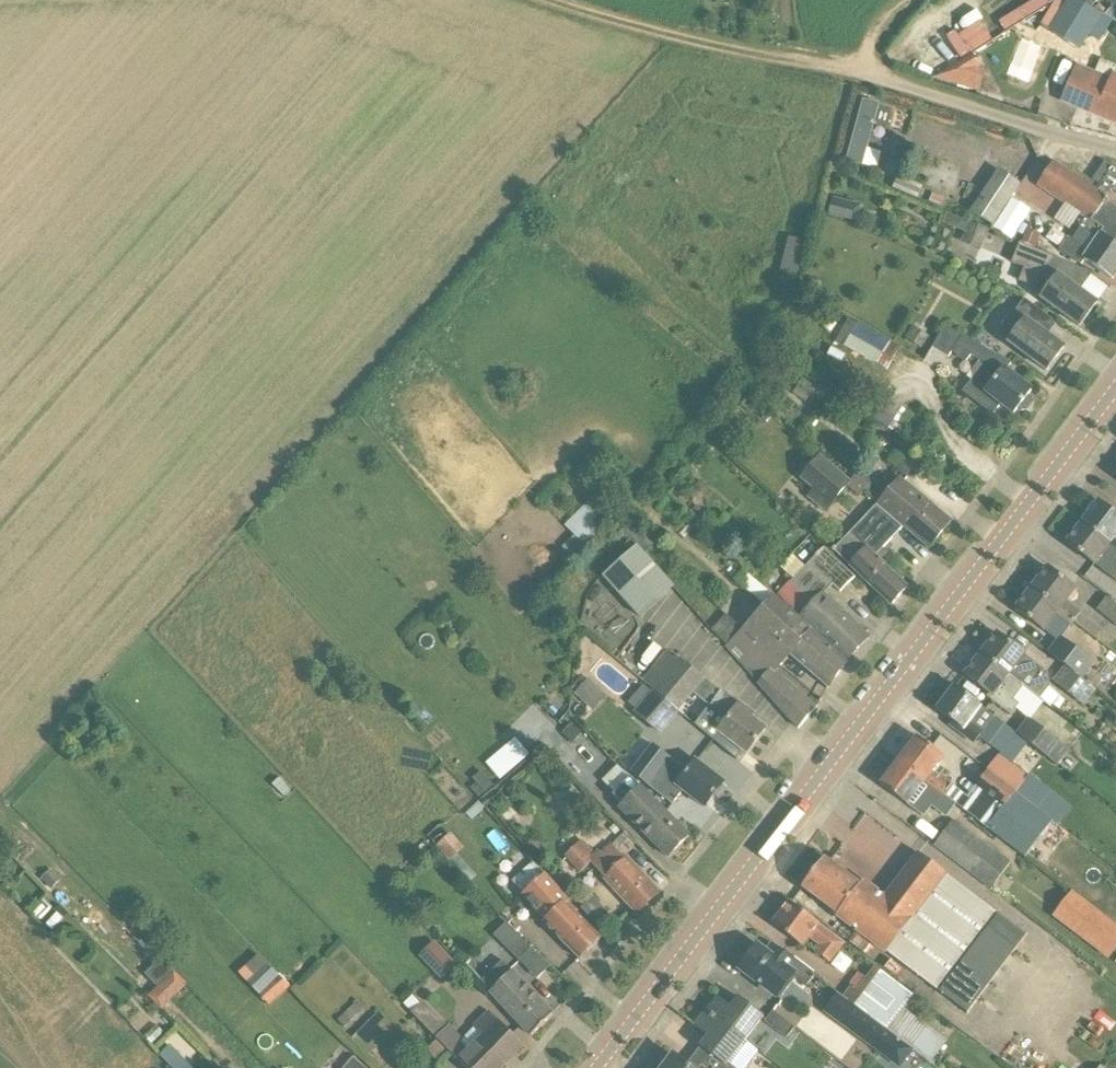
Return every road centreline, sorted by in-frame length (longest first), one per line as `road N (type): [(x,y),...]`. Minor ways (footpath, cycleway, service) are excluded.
road 1 (tertiary): [(595,1067),(1115,391)]
road 2 (track): [(1115,147),(568,0)]

